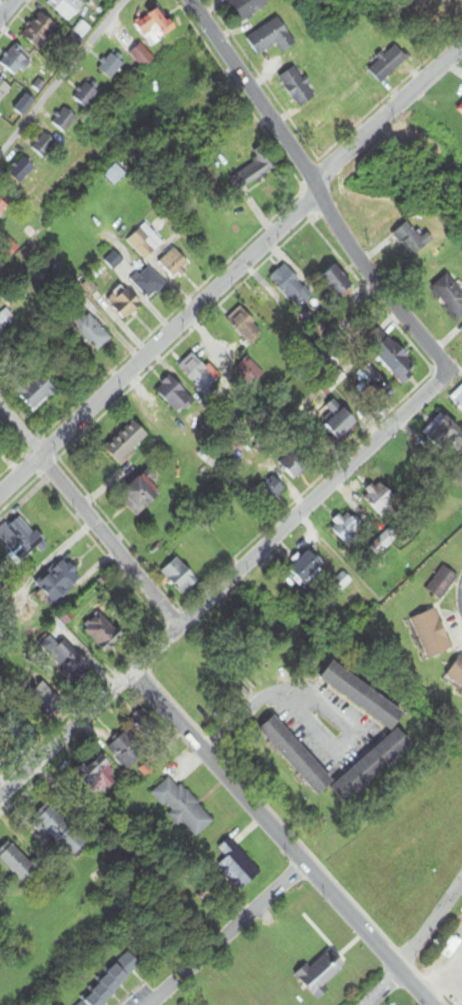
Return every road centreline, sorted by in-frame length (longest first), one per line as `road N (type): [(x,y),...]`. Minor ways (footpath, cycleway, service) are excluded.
road 1 (residential): [(0,795),(444,379)]
road 2 (residential): [(444,379),(189,0)]
road 3 (residential): [(135,675),(430,1004)]
road 4 (residential): [(0,495),(317,195)]
road 5 (residential): [(183,621),(0,411)]
road 6 (residential): [(302,865),(149,1004)]
road 7 (residential): [(311,179),(461,43)]
road 8 (residential): [(0,152),(125,0)]

